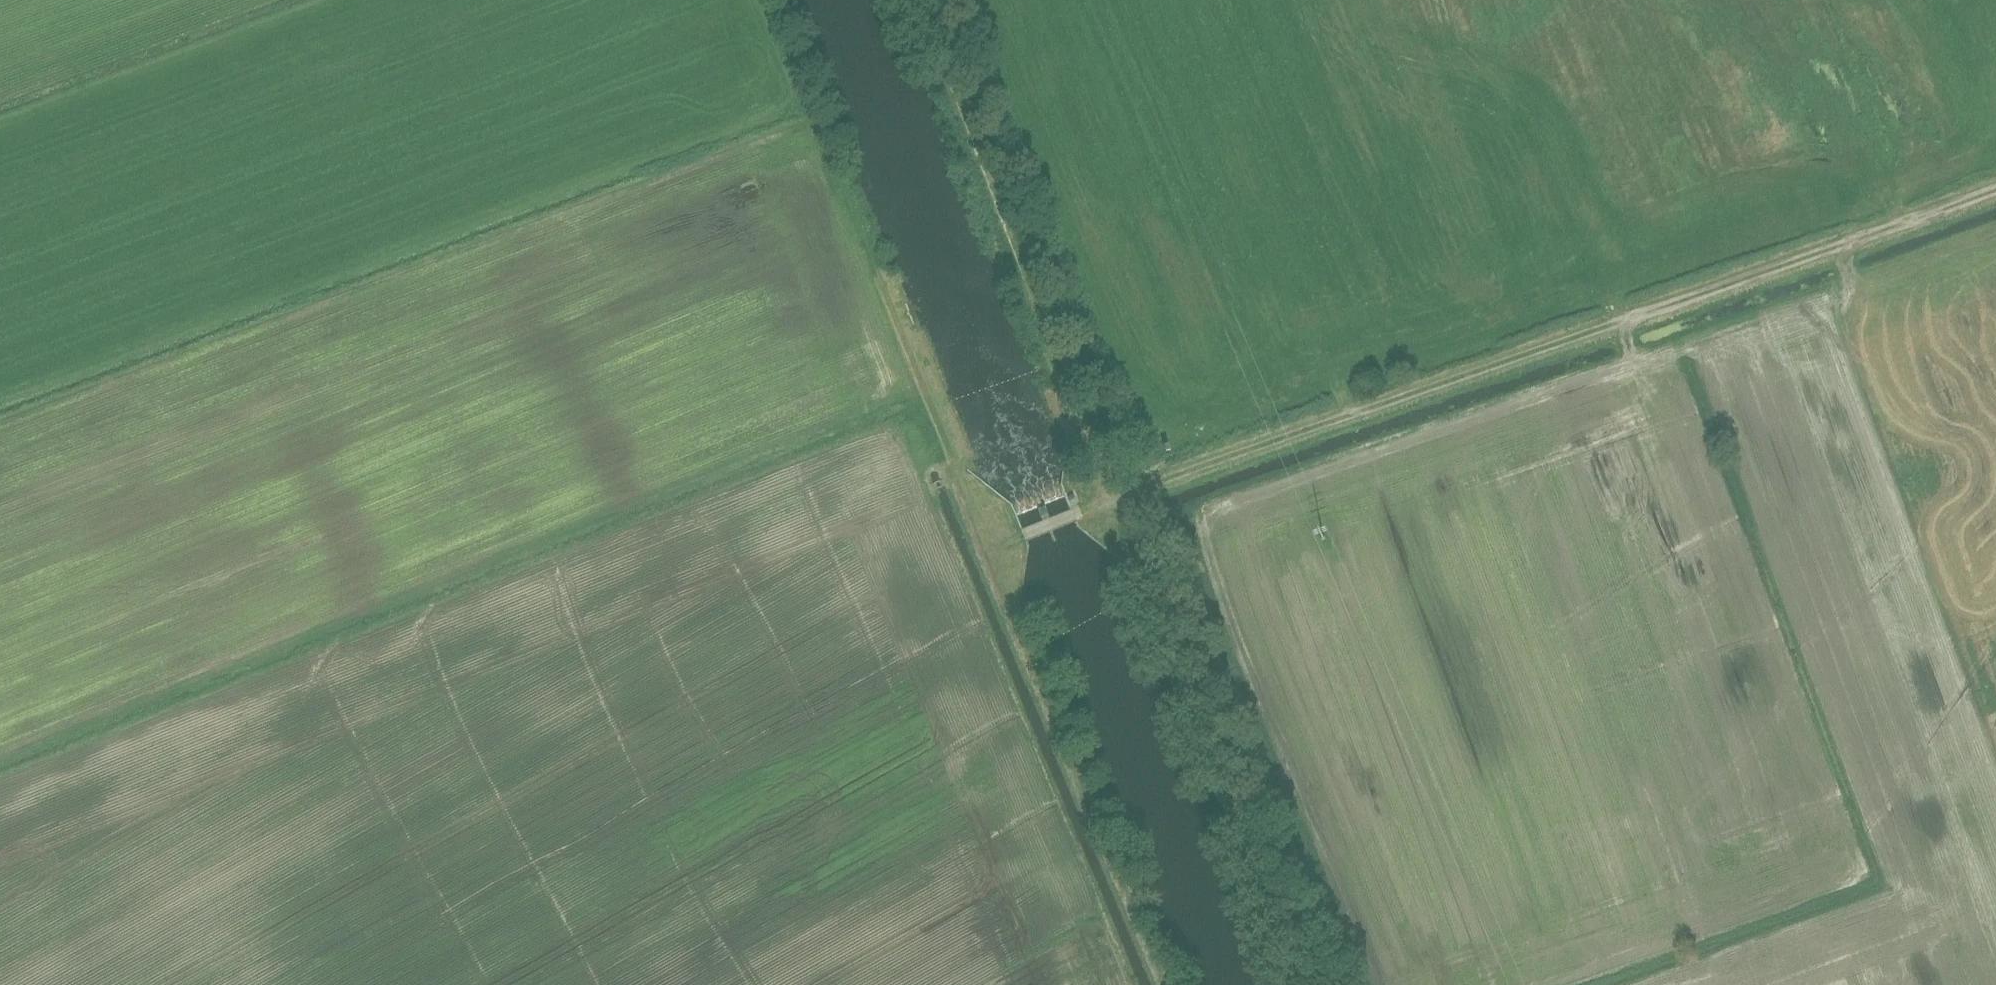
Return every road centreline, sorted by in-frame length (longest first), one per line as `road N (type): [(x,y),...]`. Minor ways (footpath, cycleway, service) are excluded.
road 1 (track): [(1112,499),(1995,185)]
road 2 (track): [(1112,499),(928,0)]
road 3 (track): [(1112,499),(1325,984)]

